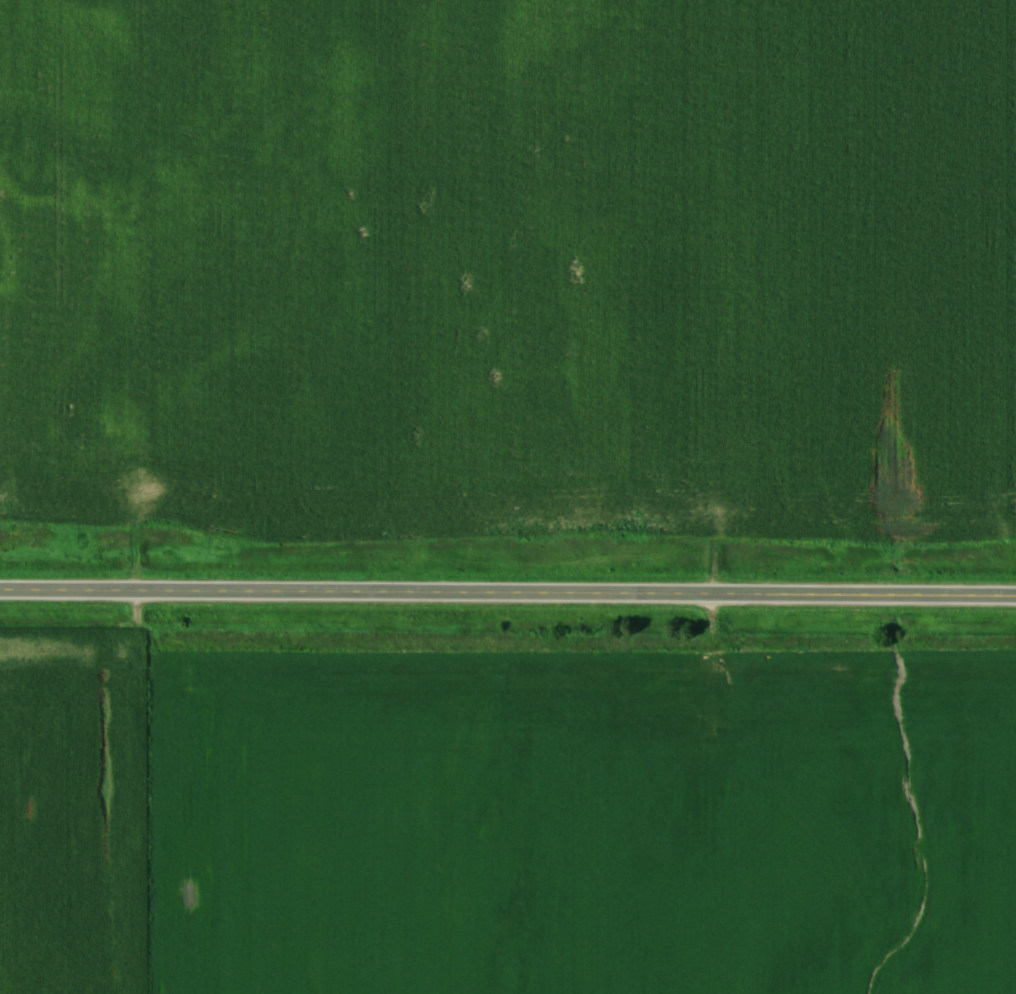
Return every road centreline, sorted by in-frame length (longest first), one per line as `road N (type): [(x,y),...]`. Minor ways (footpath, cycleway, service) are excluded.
road 1 (secondary): [(0,578),(1015,583)]

